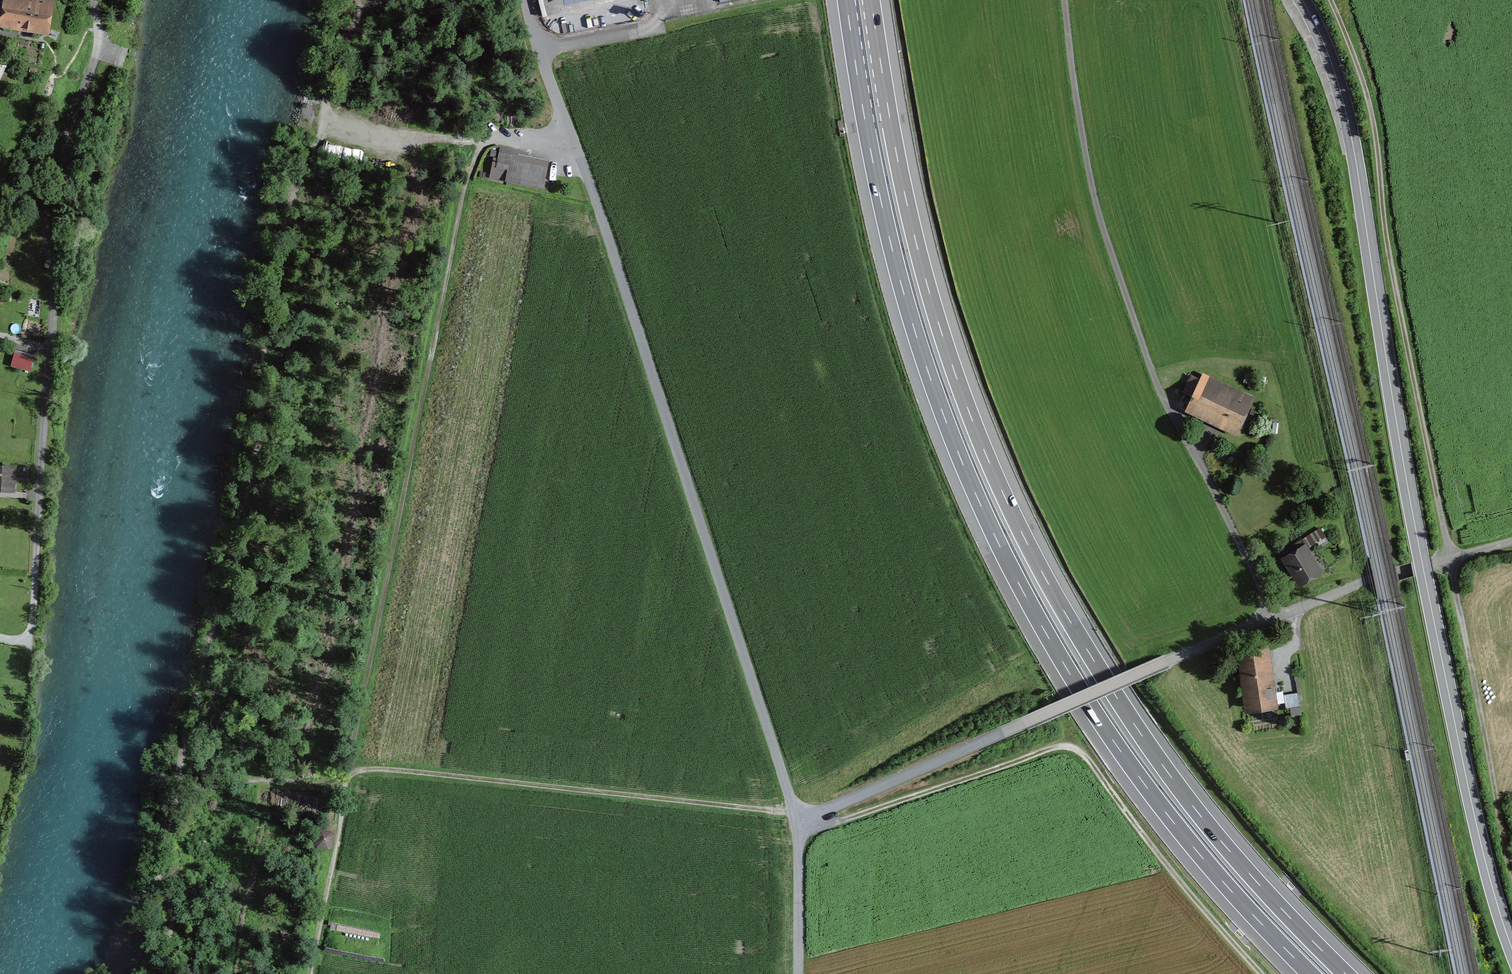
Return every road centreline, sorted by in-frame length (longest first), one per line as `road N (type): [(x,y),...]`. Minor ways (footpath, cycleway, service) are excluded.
road 1 (motorway): [(1345,973),(1166,771),(1022,533),(970,414),(928,286),(871,0)]
road 2 (motorway): [(846,0),(904,293),(1000,546),(1067,669),(1144,784),(1310,973)]
road 3 (tertiary): [(1511,949),(1475,816),(1420,550),(1349,127),(1302,0)]
road 4 (track): [(1511,869),(1389,252),(1373,119),(1331,0)]
road 5 (unclassified): [(527,0),(795,813)]
road 6 (track): [(483,142),(465,179),(310,973)]
road 7 (unclassified): [(1275,617),(1164,400),(1133,314),(1093,189),(1065,0)]
road 8 (residential): [(93,0),(94,62),(45,212),(53,315),(31,639)]
road 9 (track): [(811,811),(846,819),(1070,747),(1261,973)]
road 10 (unclassified): [(1275,617),(833,806),(795,813)]
road 11 (track): [(795,813),(351,767)]
road 12 (unclassified): [(1511,541),(1374,579),(1275,617)]
road 13 (track): [(349,777),(273,784),(189,779)]
road 14 (unclassified): [(795,813),(799,973)]

